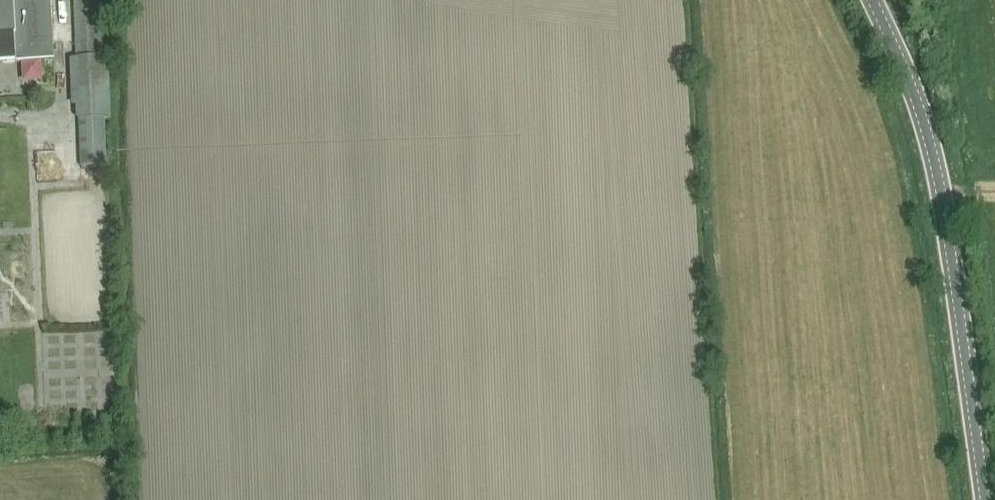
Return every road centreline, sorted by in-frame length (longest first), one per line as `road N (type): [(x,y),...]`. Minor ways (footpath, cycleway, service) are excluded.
road 1 (tertiary): [(985,499),(932,140),(871,0)]

